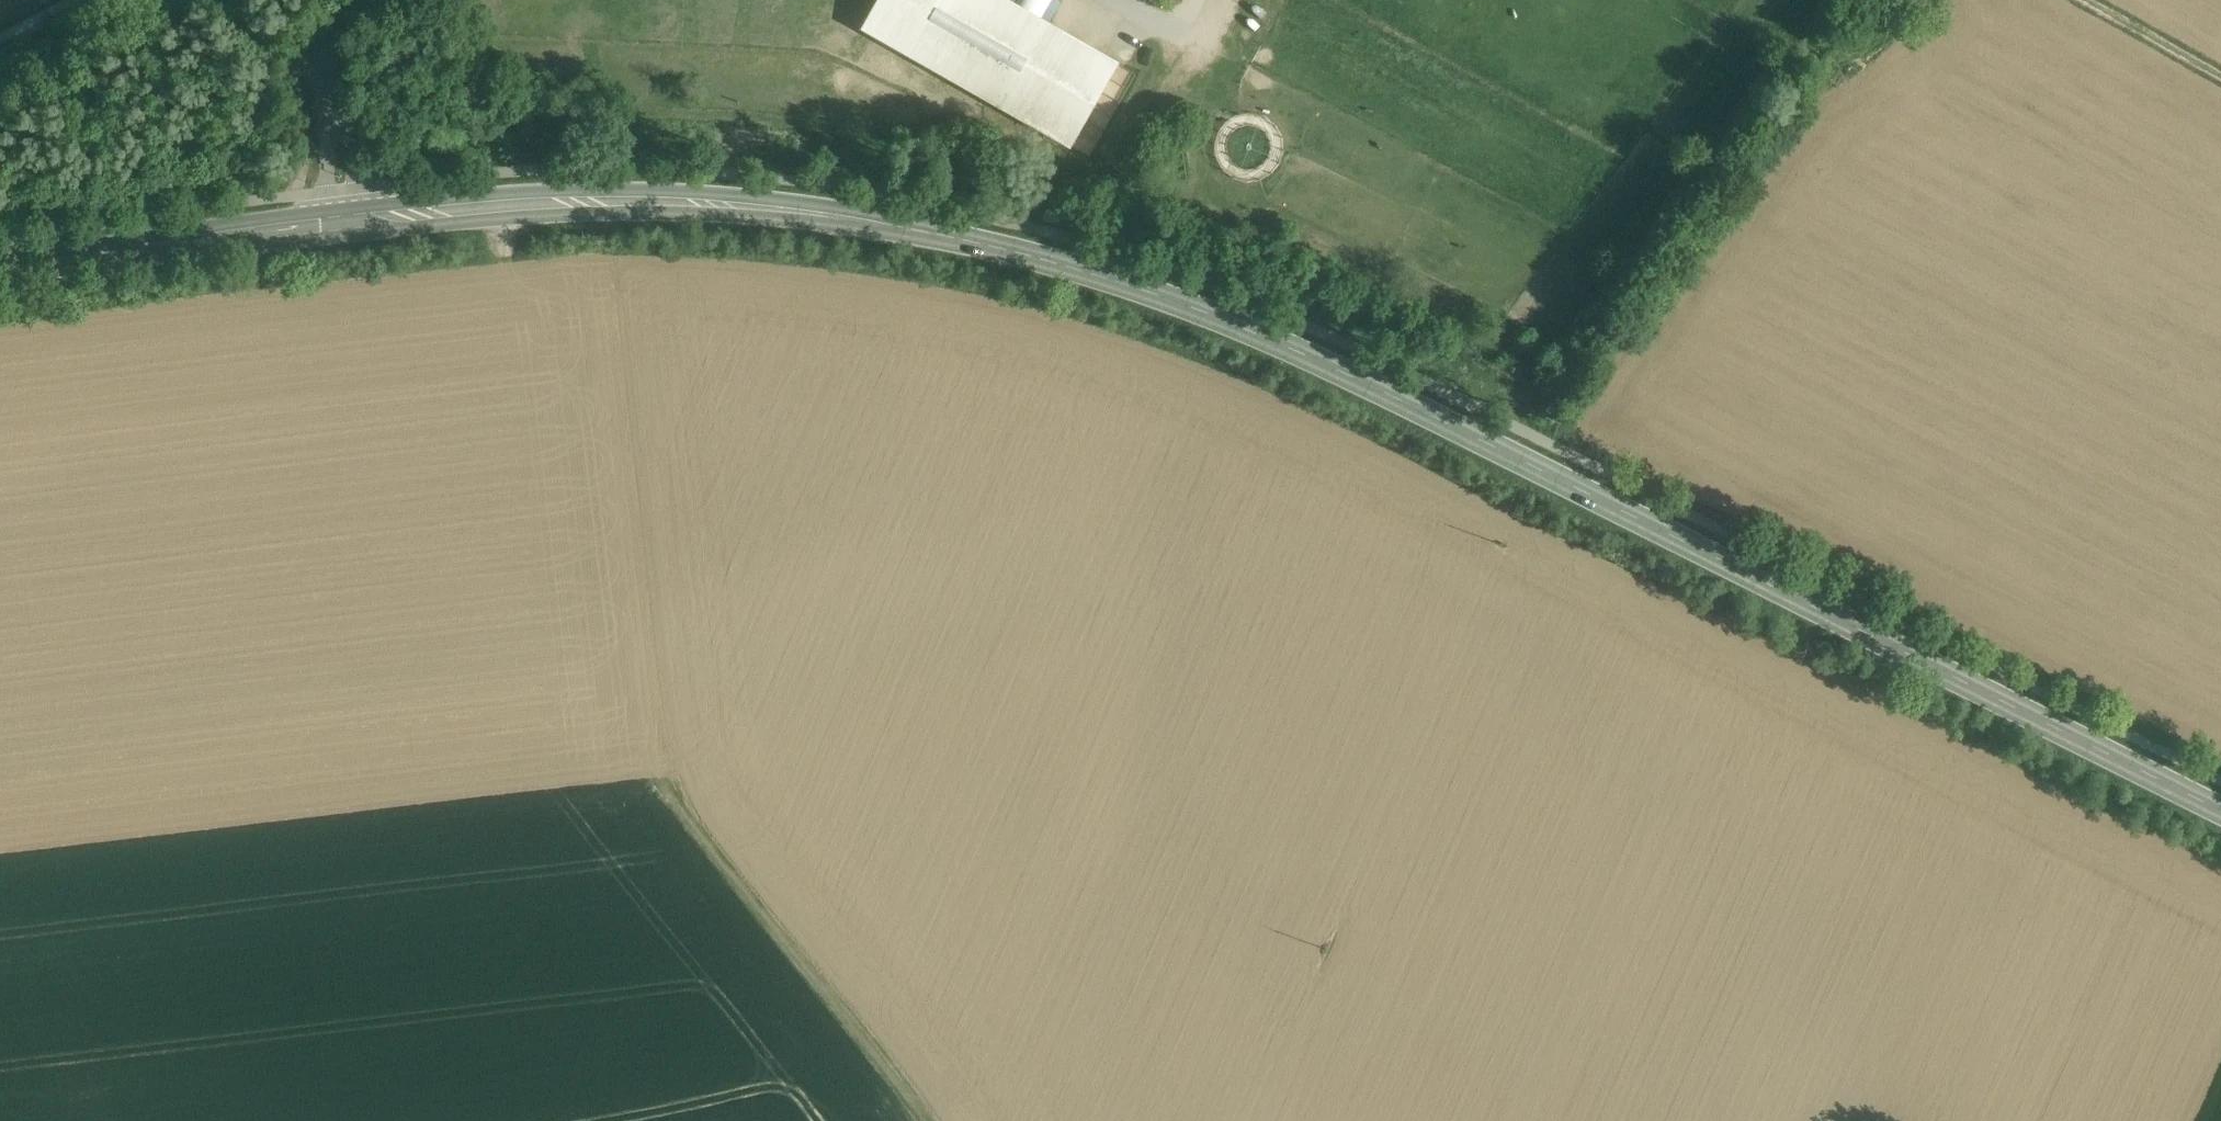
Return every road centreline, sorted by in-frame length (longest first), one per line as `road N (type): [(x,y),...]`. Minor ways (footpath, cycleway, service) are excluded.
road 1 (tertiary): [(0,263),(344,218),(516,206),(772,207),(925,231),(1104,277),(1267,337),(2220,811)]
road 2 (track): [(2220,75),(2085,0)]

